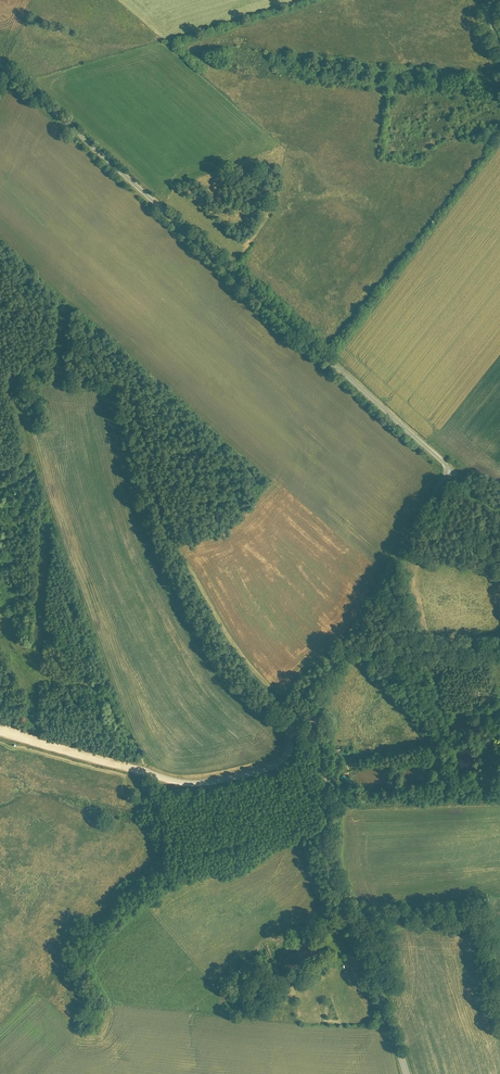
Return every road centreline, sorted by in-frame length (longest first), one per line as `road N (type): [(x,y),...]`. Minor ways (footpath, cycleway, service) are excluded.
road 1 (track): [(155,778),(137,750),(30,451),(17,406),(22,382),(60,364),(136,383),(166,530),(251,678),(293,713)]
road 2 (residential): [(405,1073),(330,865),(319,713),(328,674),(450,469)]
road 3 (residential): [(6,67),(450,469)]
road 4 (track): [(319,713),(293,713),(284,753),(264,777),(208,792),(0,729)]

